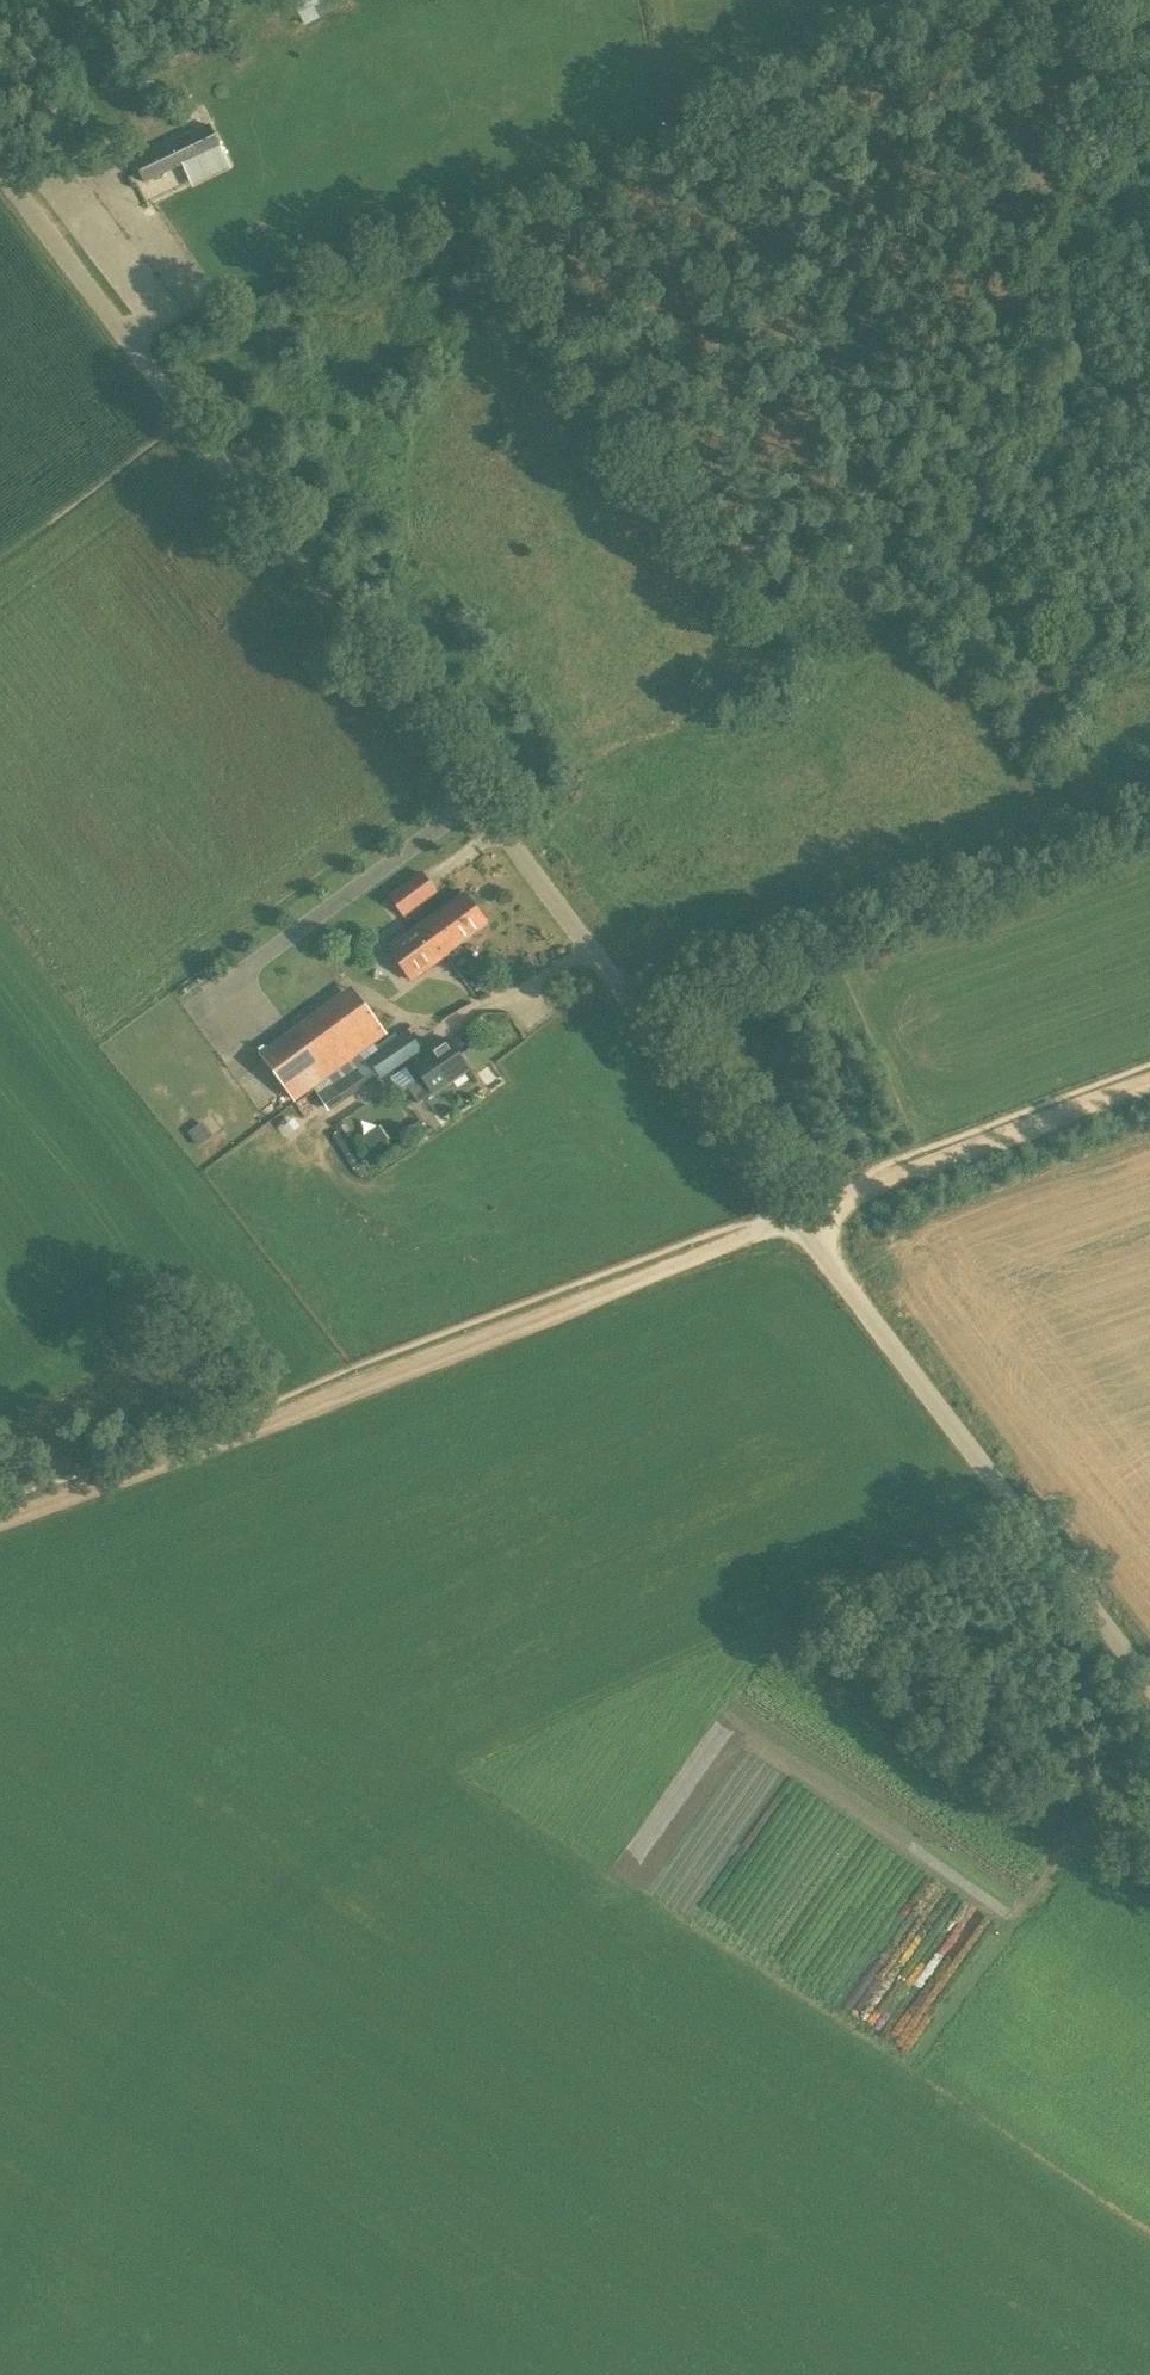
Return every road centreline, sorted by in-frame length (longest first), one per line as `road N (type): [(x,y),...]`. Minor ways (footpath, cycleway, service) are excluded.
road 1 (unclassified): [(1149,1683),(0,159)]
road 2 (track): [(0,1515),(1149,1084)]

